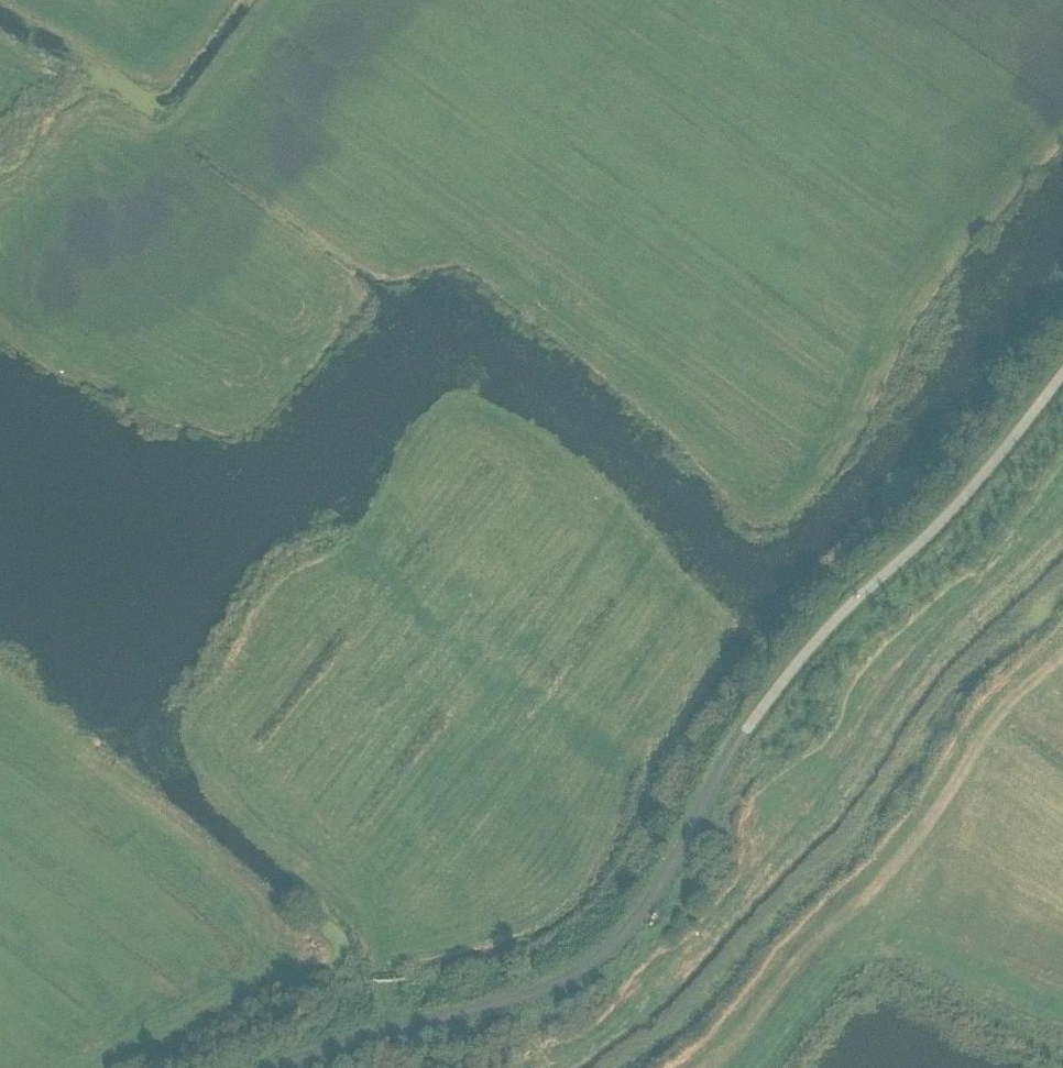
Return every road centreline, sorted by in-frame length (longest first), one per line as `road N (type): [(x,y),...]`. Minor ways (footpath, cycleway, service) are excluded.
road 1 (track): [(1062,652),(1021,694),(920,840),(708,1067)]

